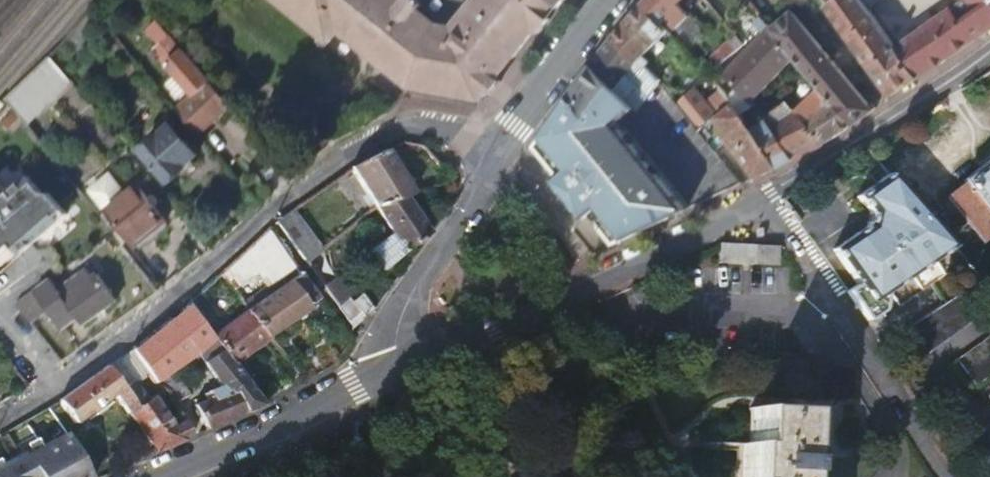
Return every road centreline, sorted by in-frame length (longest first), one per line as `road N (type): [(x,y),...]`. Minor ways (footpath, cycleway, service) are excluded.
road 1 (residential): [(397,367),(761,199),(989,51)]
road 2 (residential): [(491,156),(458,132),(428,126),(375,138),(93,362),(0,419)]
road 3 (residential): [(171,476),(397,367)]
road 4 (residential): [(397,367),(401,315),(474,199),(491,156)]
road 5 (residential): [(491,156),(613,0)]

